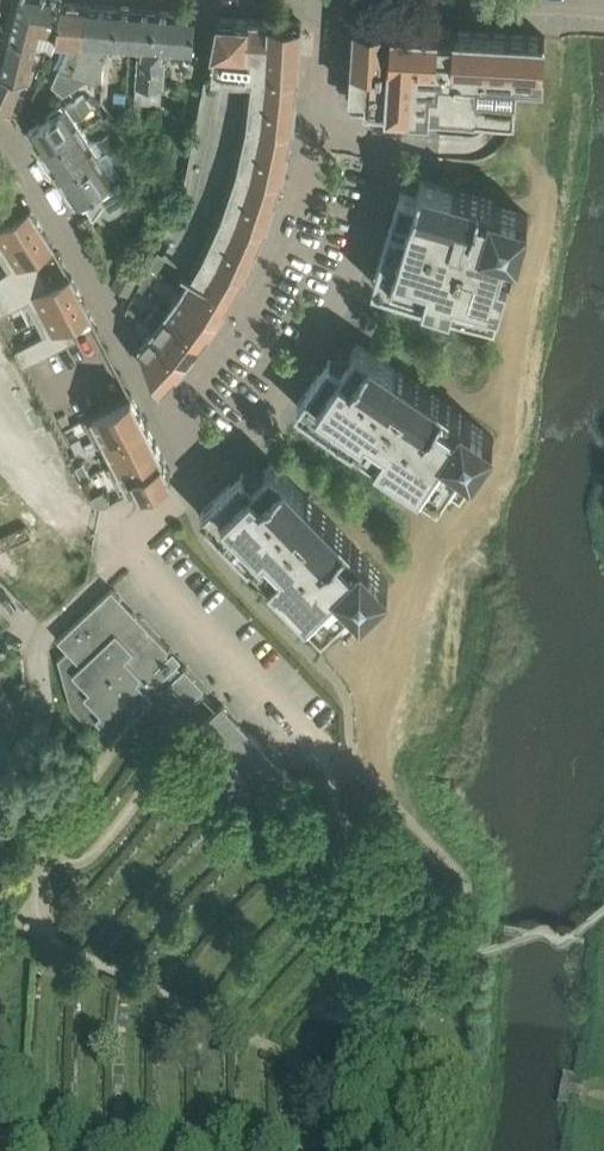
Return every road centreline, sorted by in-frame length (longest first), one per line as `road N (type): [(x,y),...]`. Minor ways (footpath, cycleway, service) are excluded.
road 1 (residential): [(323,766),(125,559),(188,493),(161,411)]
road 2 (residential): [(161,411),(223,341),(283,229),(315,130),(328,0)]
road 3 (residential): [(161,411),(16,143),(0,133)]

